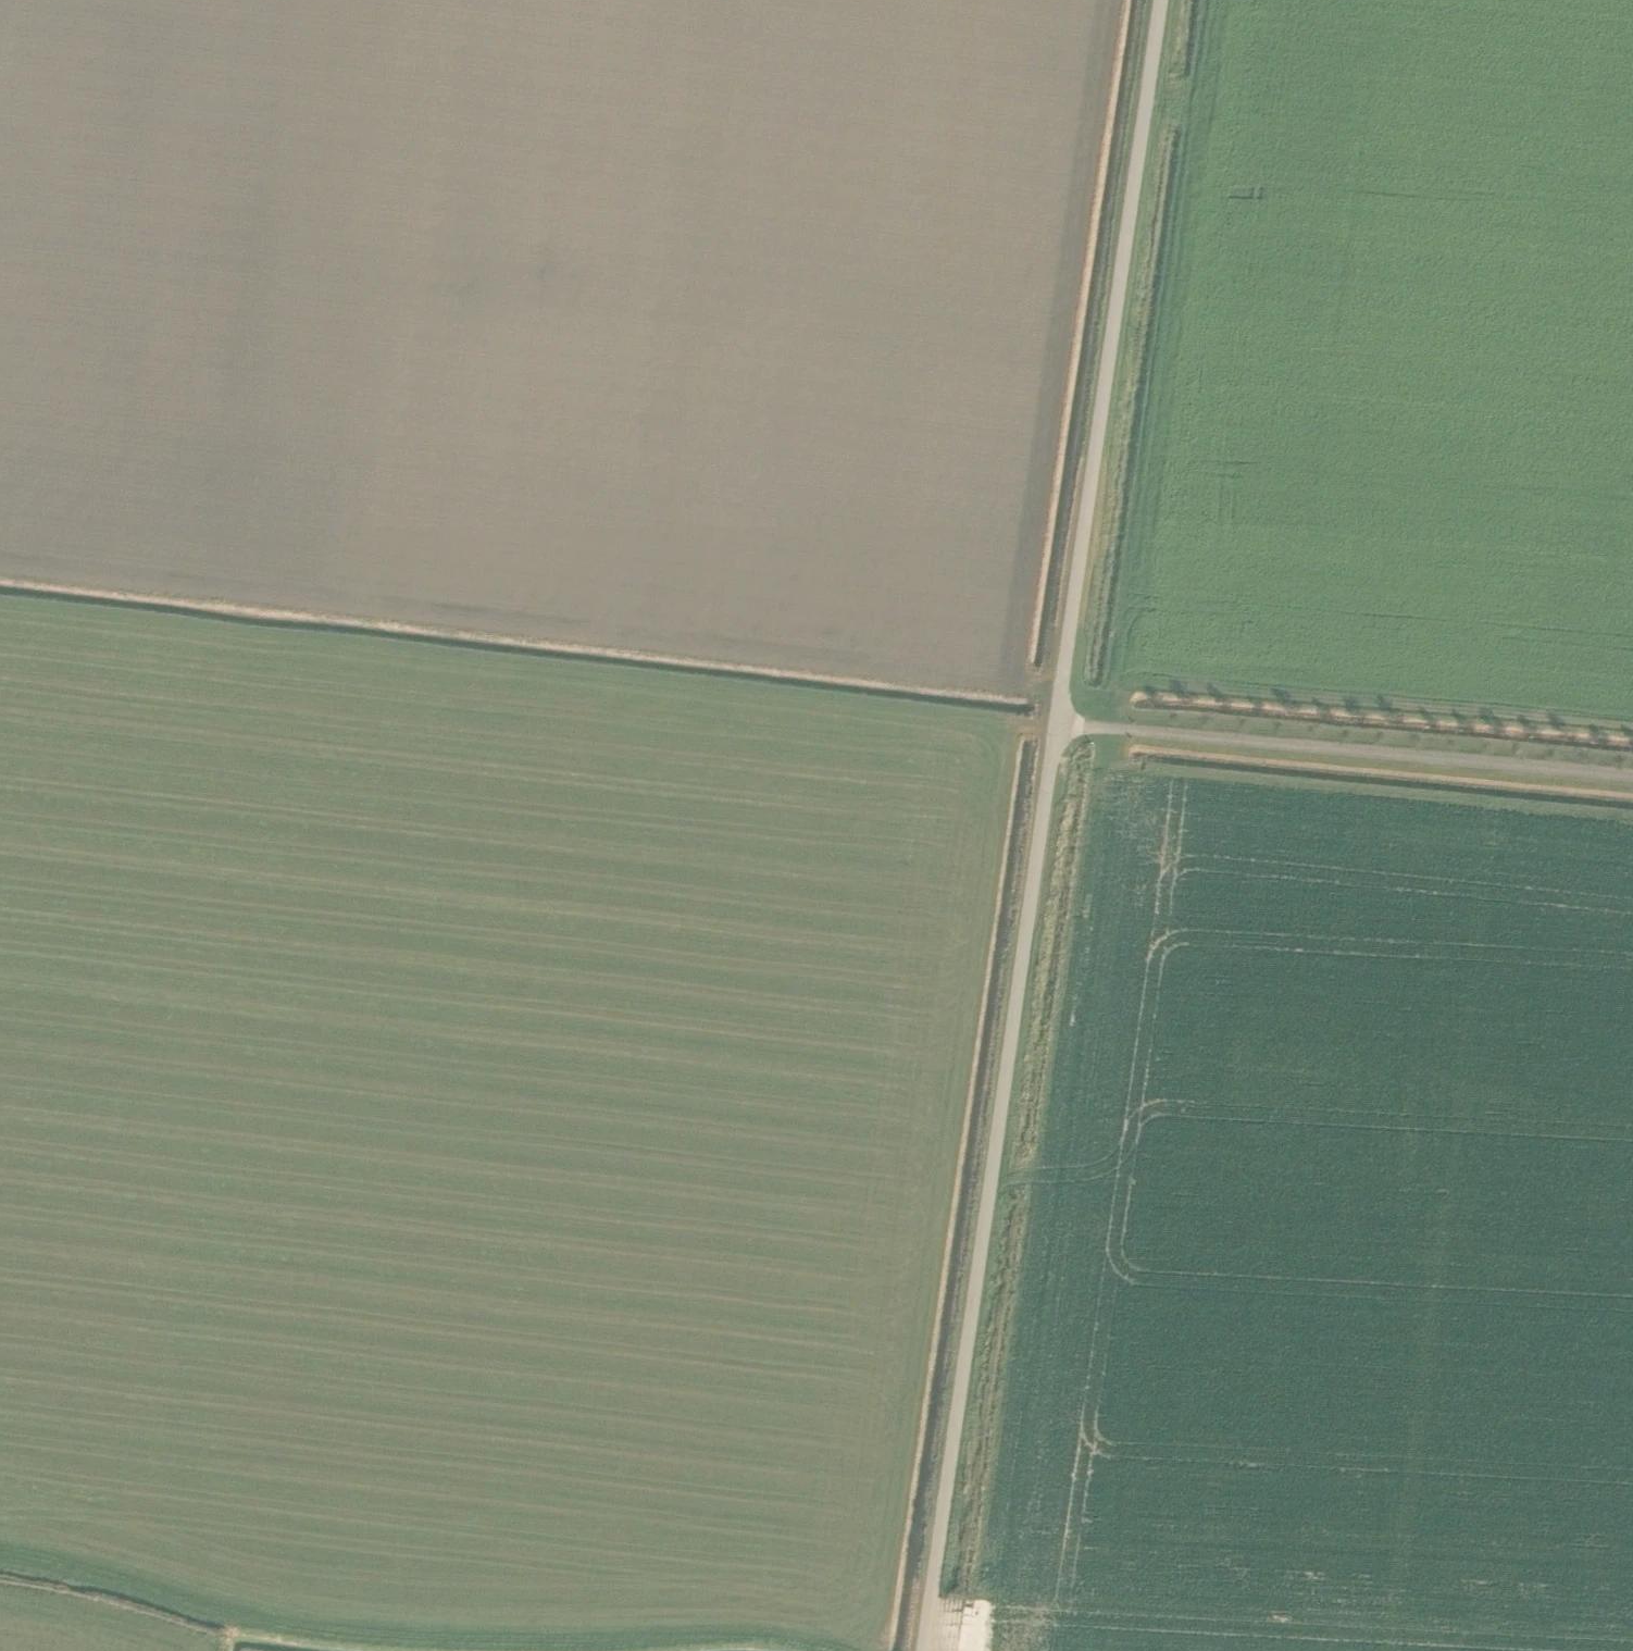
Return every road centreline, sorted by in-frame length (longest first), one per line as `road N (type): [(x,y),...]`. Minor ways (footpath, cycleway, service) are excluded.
road 1 (unclassified): [(920,1650),(1158,0)]

